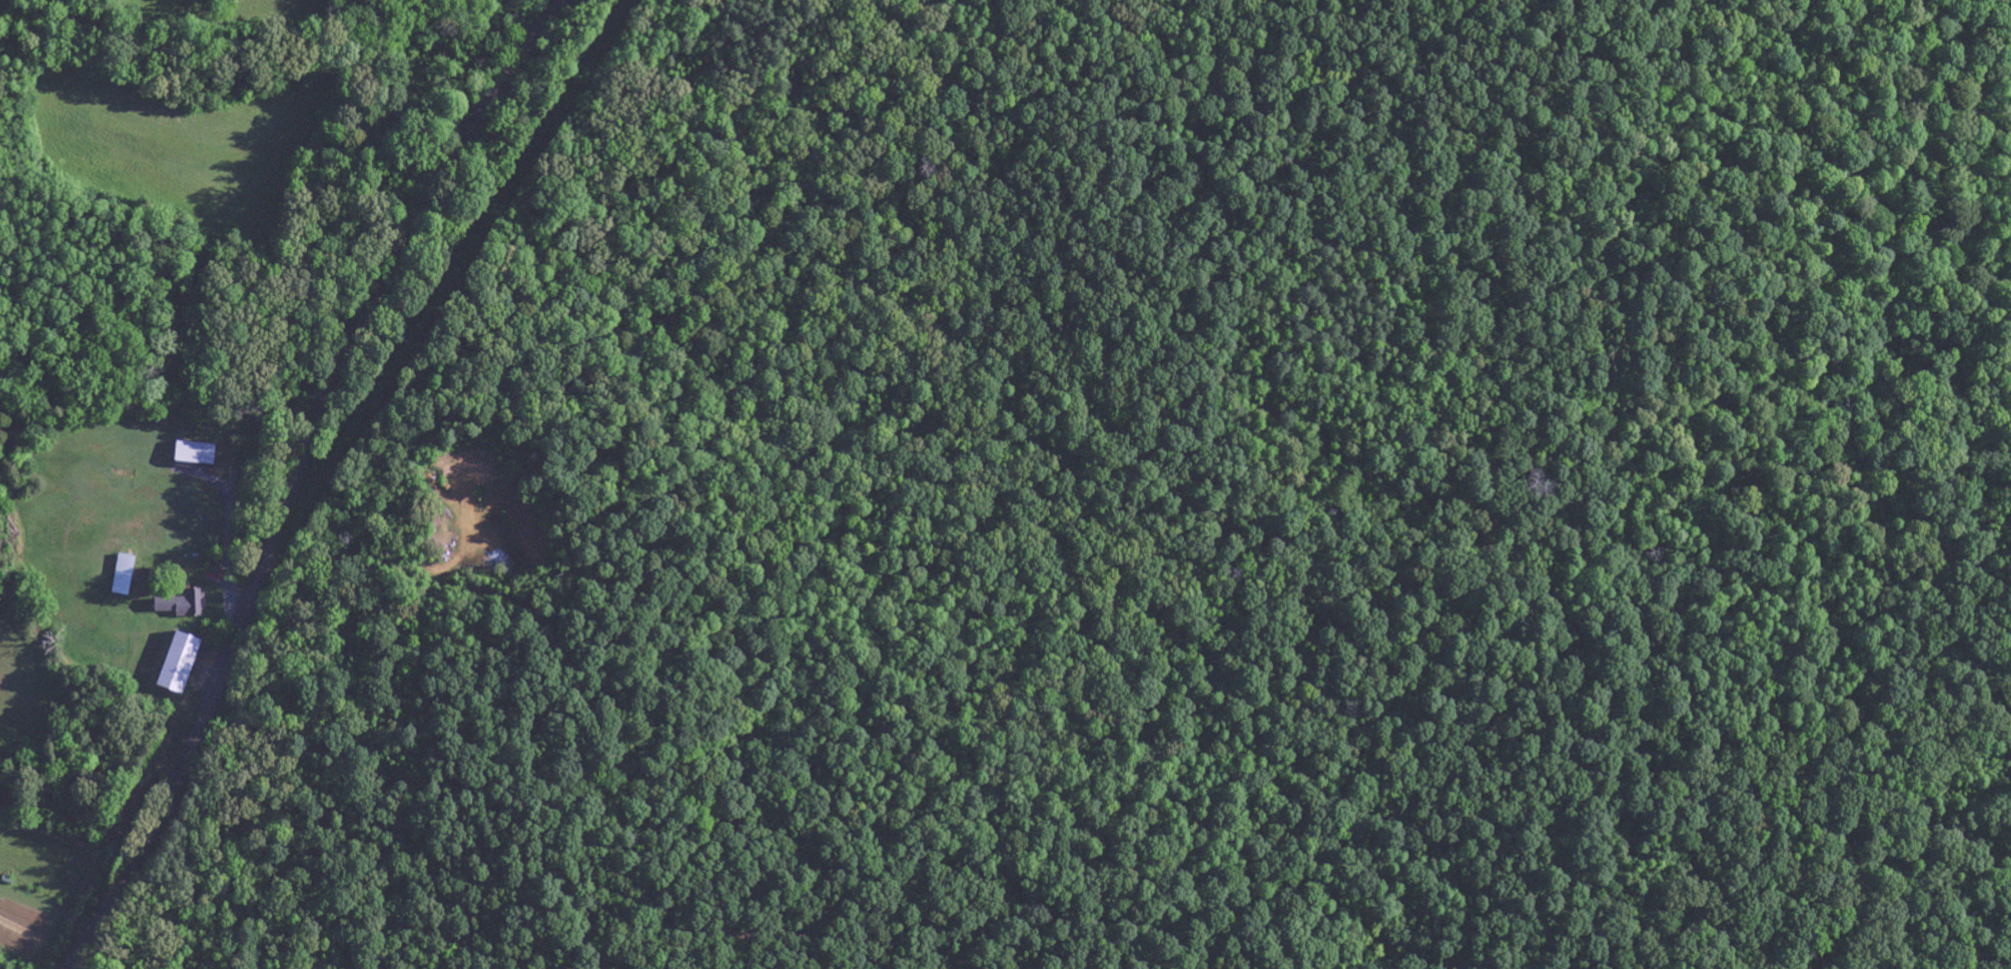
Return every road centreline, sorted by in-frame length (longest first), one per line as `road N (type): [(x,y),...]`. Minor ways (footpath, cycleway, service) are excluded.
road 1 (tertiary): [(64,968),(172,789),(368,321),(454,161),(569,0)]

